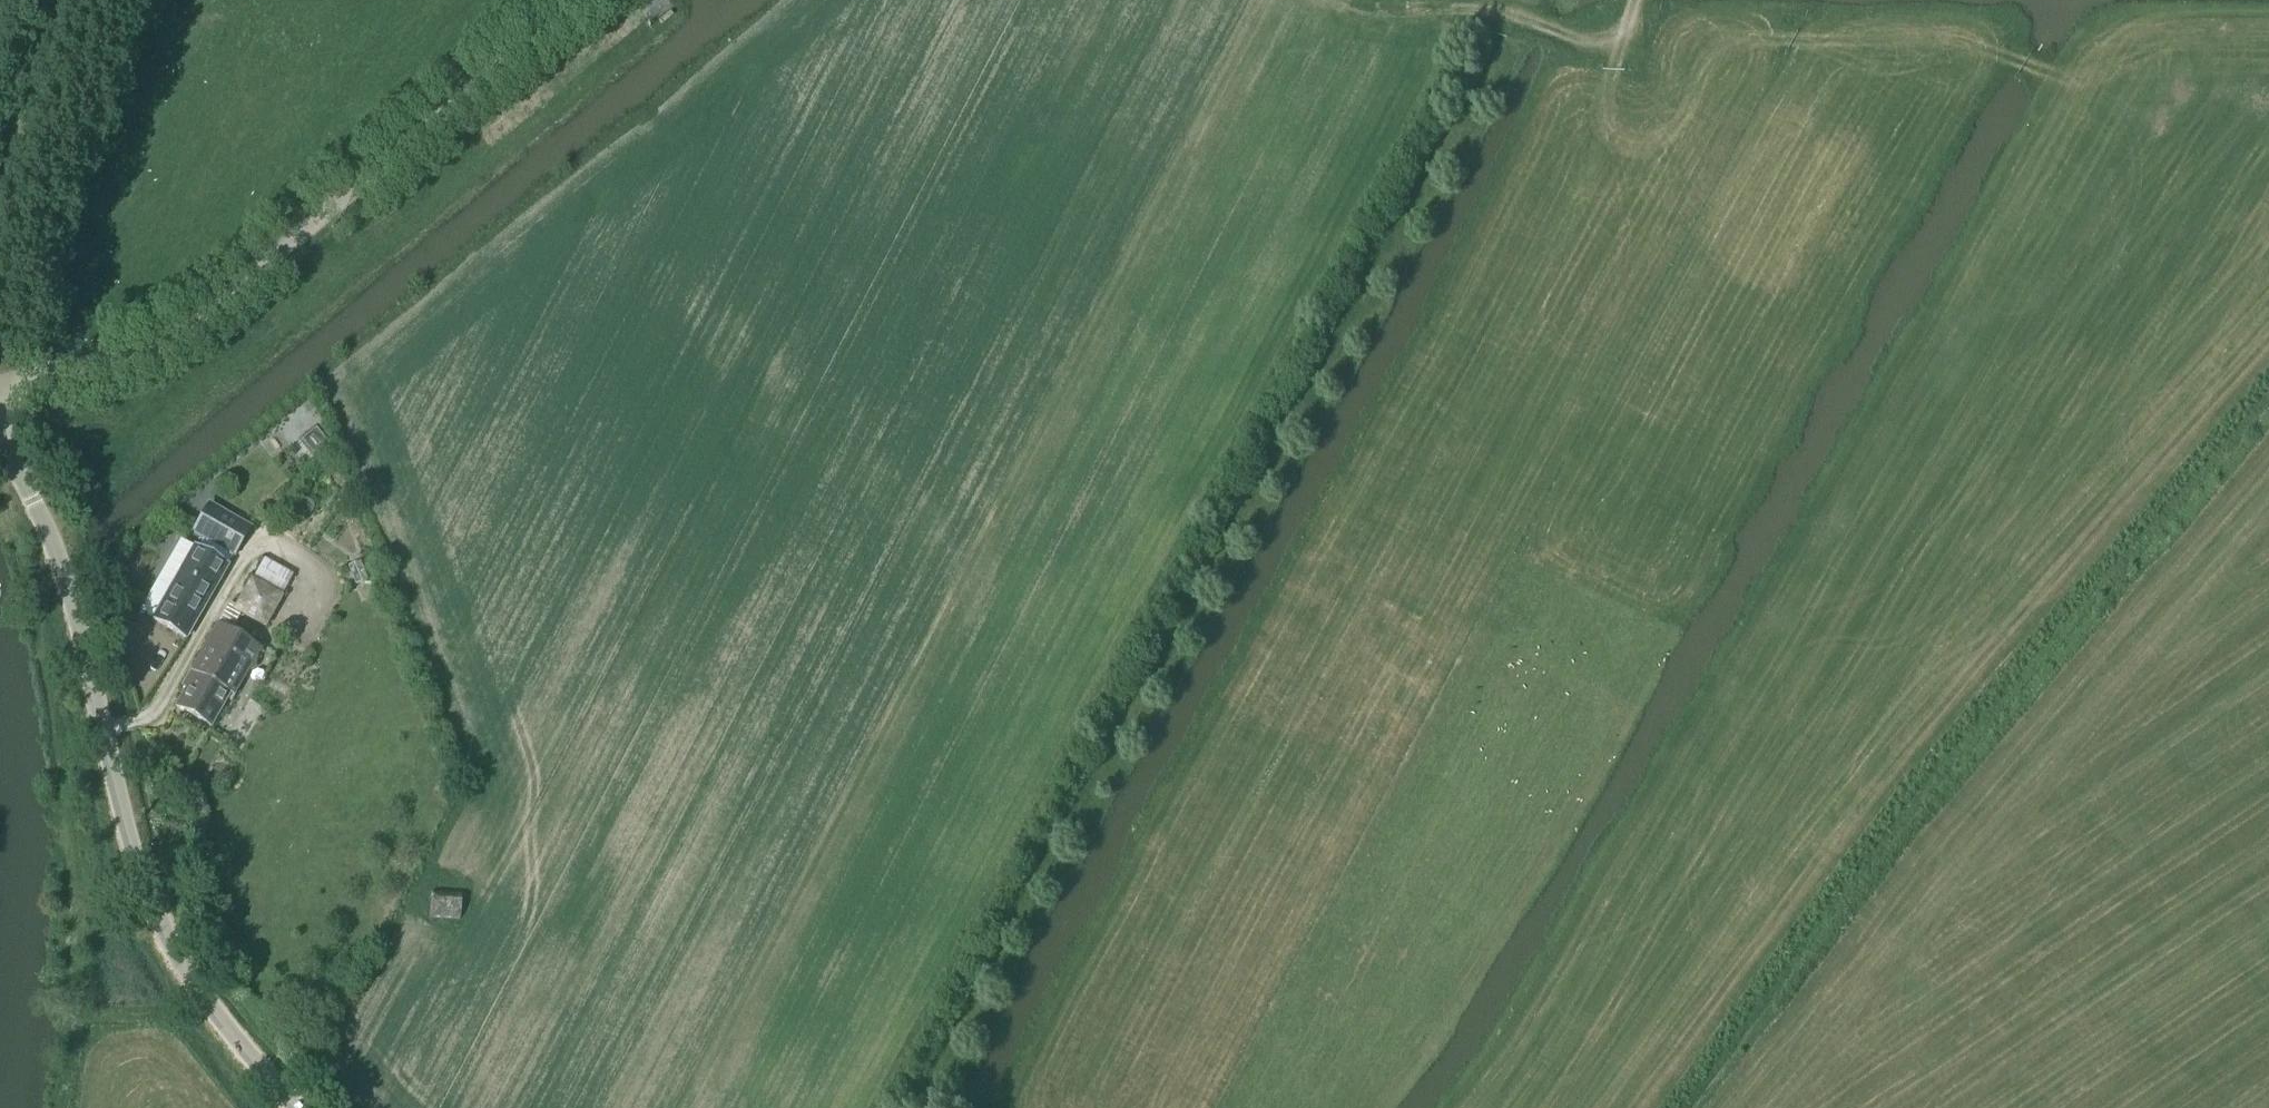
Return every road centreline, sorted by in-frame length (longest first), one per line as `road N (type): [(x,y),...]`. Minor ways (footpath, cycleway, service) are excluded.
road 1 (unclassified): [(294,1107),(202,997),(163,925),(132,845),(66,581),(0,442)]
road 2 (unclassified): [(0,388),(153,354),(580,0)]
road 3 (track): [(1635,0),(1628,29),(1609,43),(1511,15),(1451,11)]

